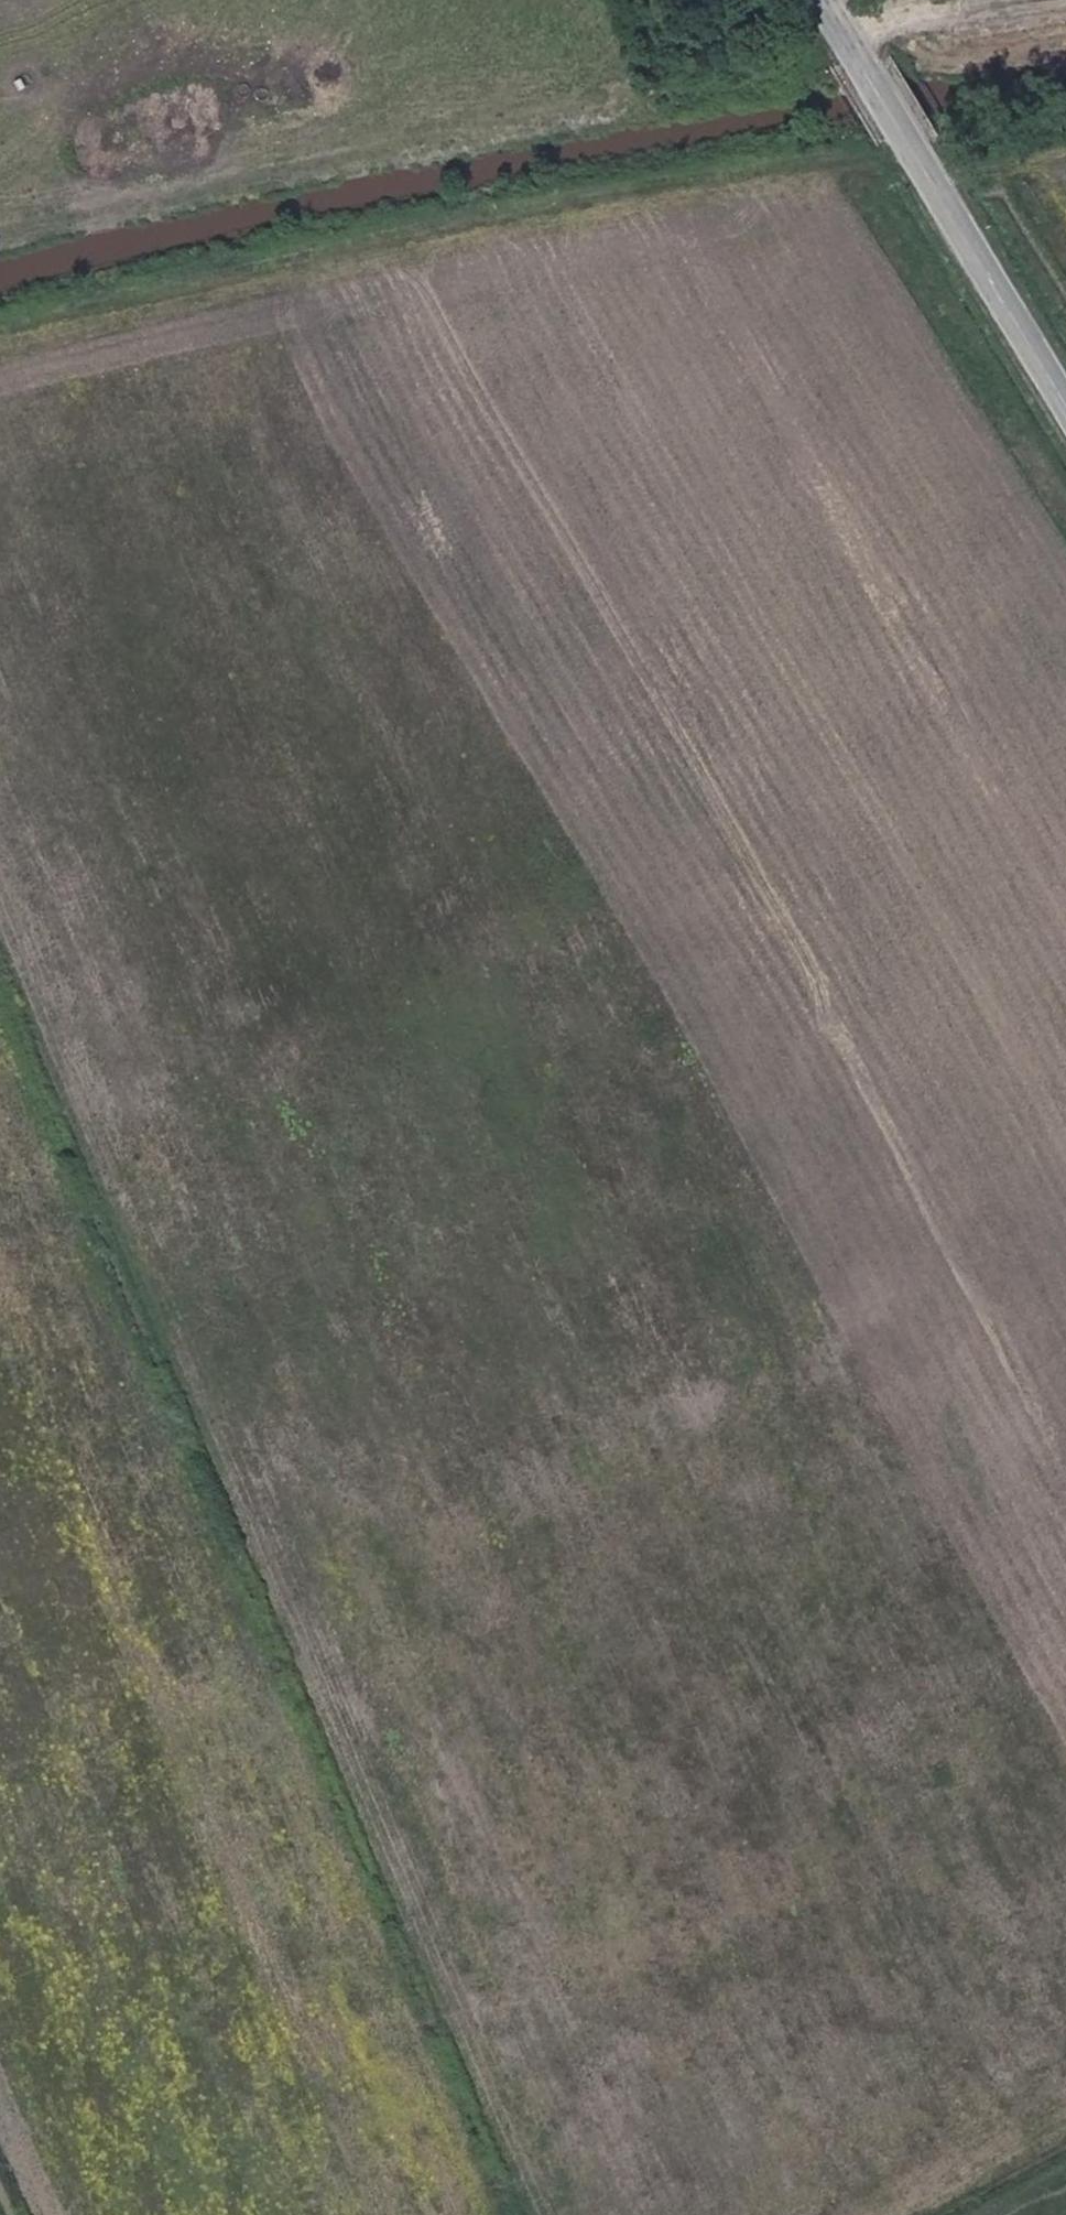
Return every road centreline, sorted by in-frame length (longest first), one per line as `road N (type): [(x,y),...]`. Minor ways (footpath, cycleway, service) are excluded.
road 1 (tertiary): [(862,63),(1065,392)]

